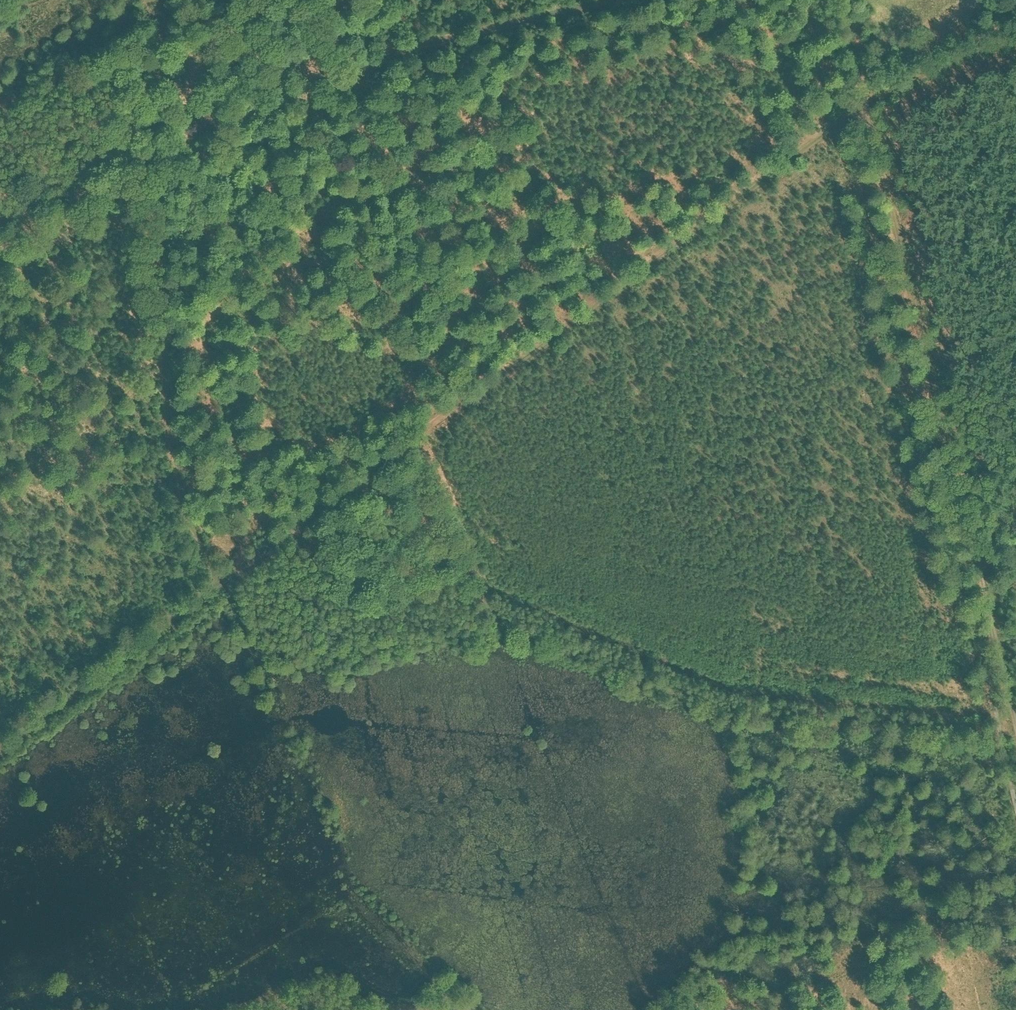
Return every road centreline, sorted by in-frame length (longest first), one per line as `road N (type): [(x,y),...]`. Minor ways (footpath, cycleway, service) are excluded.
road 1 (track): [(323,509),(853,116),(1015,40)]
road 2 (track): [(1015,725),(842,0)]
road 3 (track): [(163,0),(154,166),(158,342),(187,527),(224,588)]
road 4 (track): [(0,752),(224,588)]
road 5 (track): [(224,588),(323,509)]

